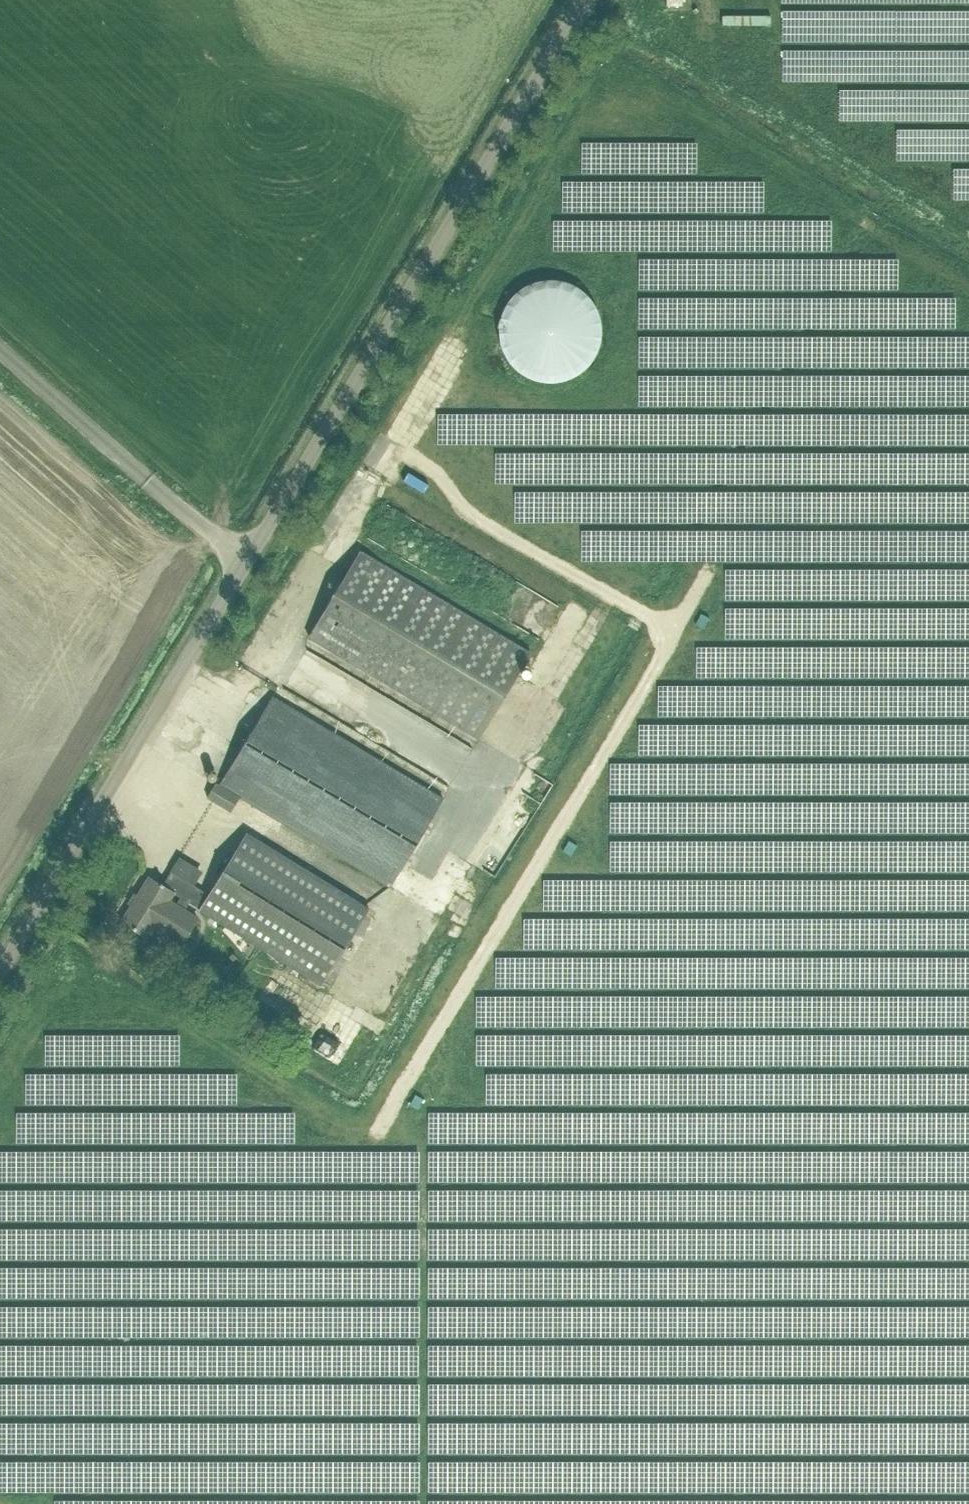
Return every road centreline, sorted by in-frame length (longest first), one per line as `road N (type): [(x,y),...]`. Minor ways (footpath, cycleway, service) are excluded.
road 1 (unclassified): [(0,969),(583,0)]

